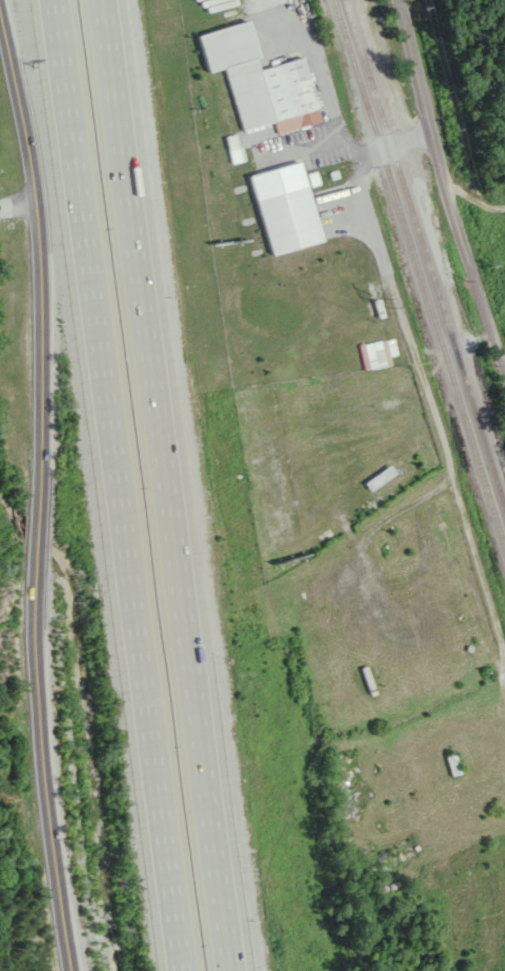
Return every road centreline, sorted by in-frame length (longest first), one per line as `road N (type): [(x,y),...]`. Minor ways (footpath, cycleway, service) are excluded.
road 1 (motorway): [(229,970),(101,0)]
road 2 (motorway): [(52,0),(180,970)]
road 3 (tertiary): [(74,970),(41,748),(36,201),(0,11)]
road 4 (residential): [(504,366),(397,0)]

